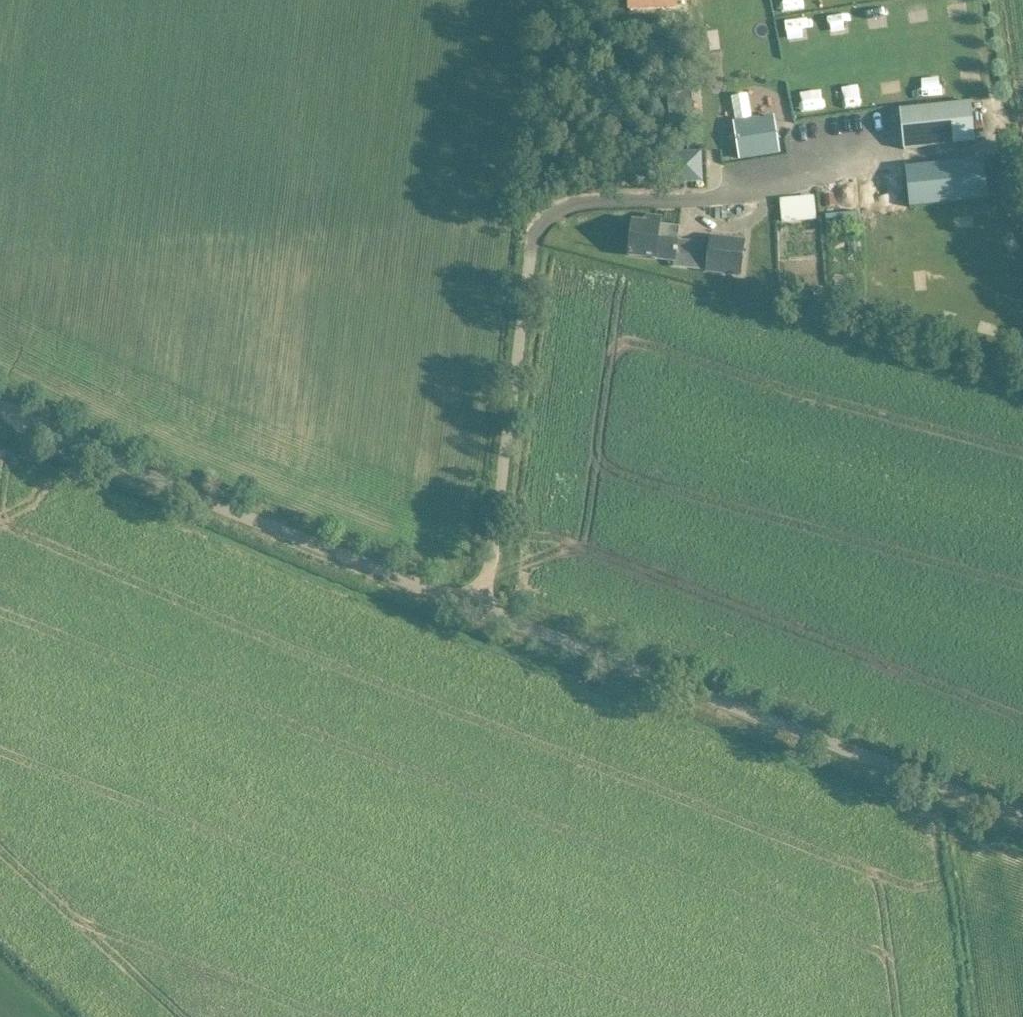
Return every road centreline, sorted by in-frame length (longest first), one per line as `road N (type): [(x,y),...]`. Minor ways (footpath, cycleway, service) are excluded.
road 1 (unclassified): [(1022,832),(311,553),(0,406)]

